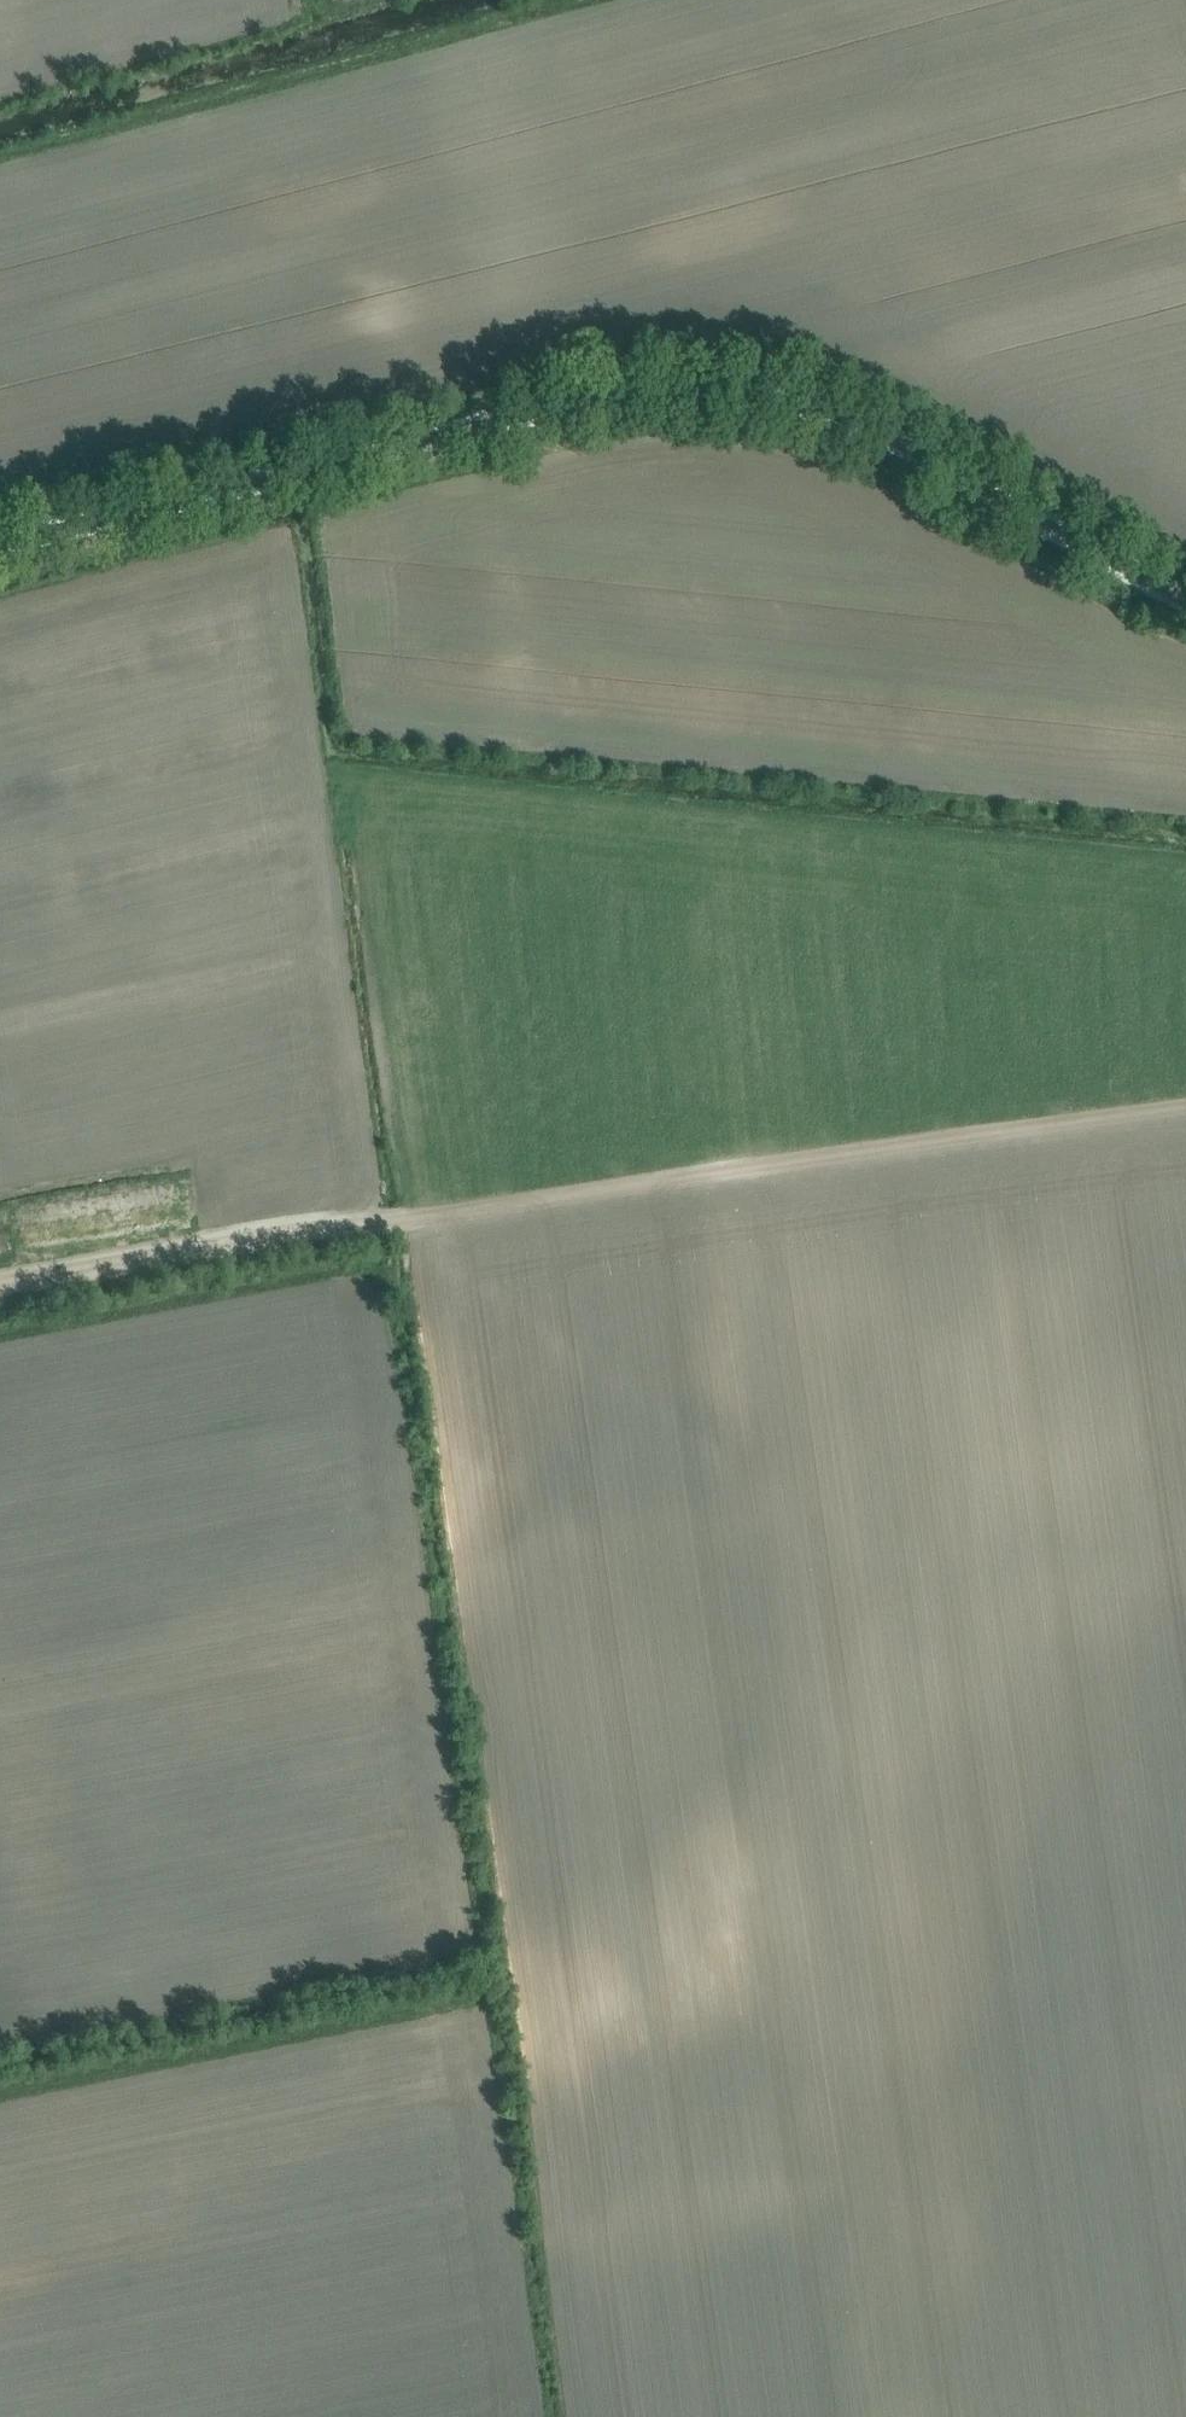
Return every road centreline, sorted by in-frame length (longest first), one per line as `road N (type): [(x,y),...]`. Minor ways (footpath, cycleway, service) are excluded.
road 1 (tertiary): [(1185,607),(813,412),(654,402),(0,555)]

